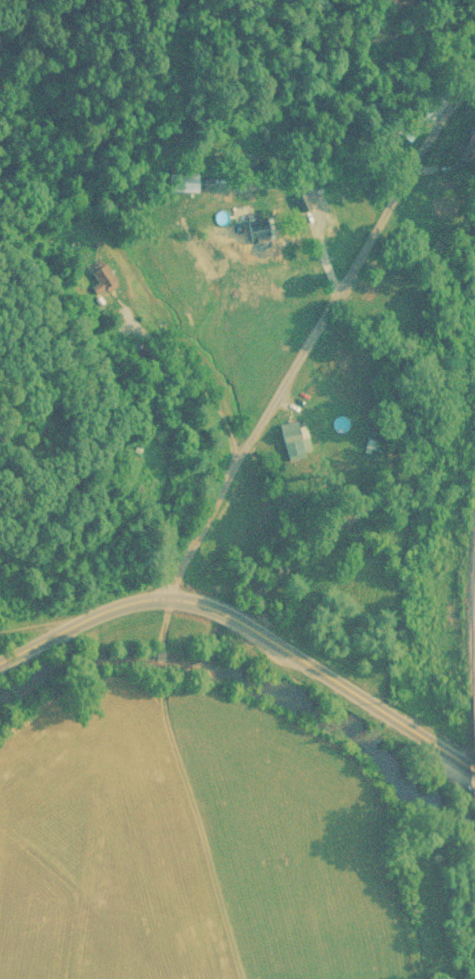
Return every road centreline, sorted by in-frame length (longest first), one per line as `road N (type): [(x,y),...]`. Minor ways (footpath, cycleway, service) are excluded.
road 1 (residential): [(170,594),(182,555),(341,288),(474,86)]
road 2 (residential): [(170,594),(219,607),(474,771)]
road 3 (residential): [(0,659),(108,605),(170,594)]

